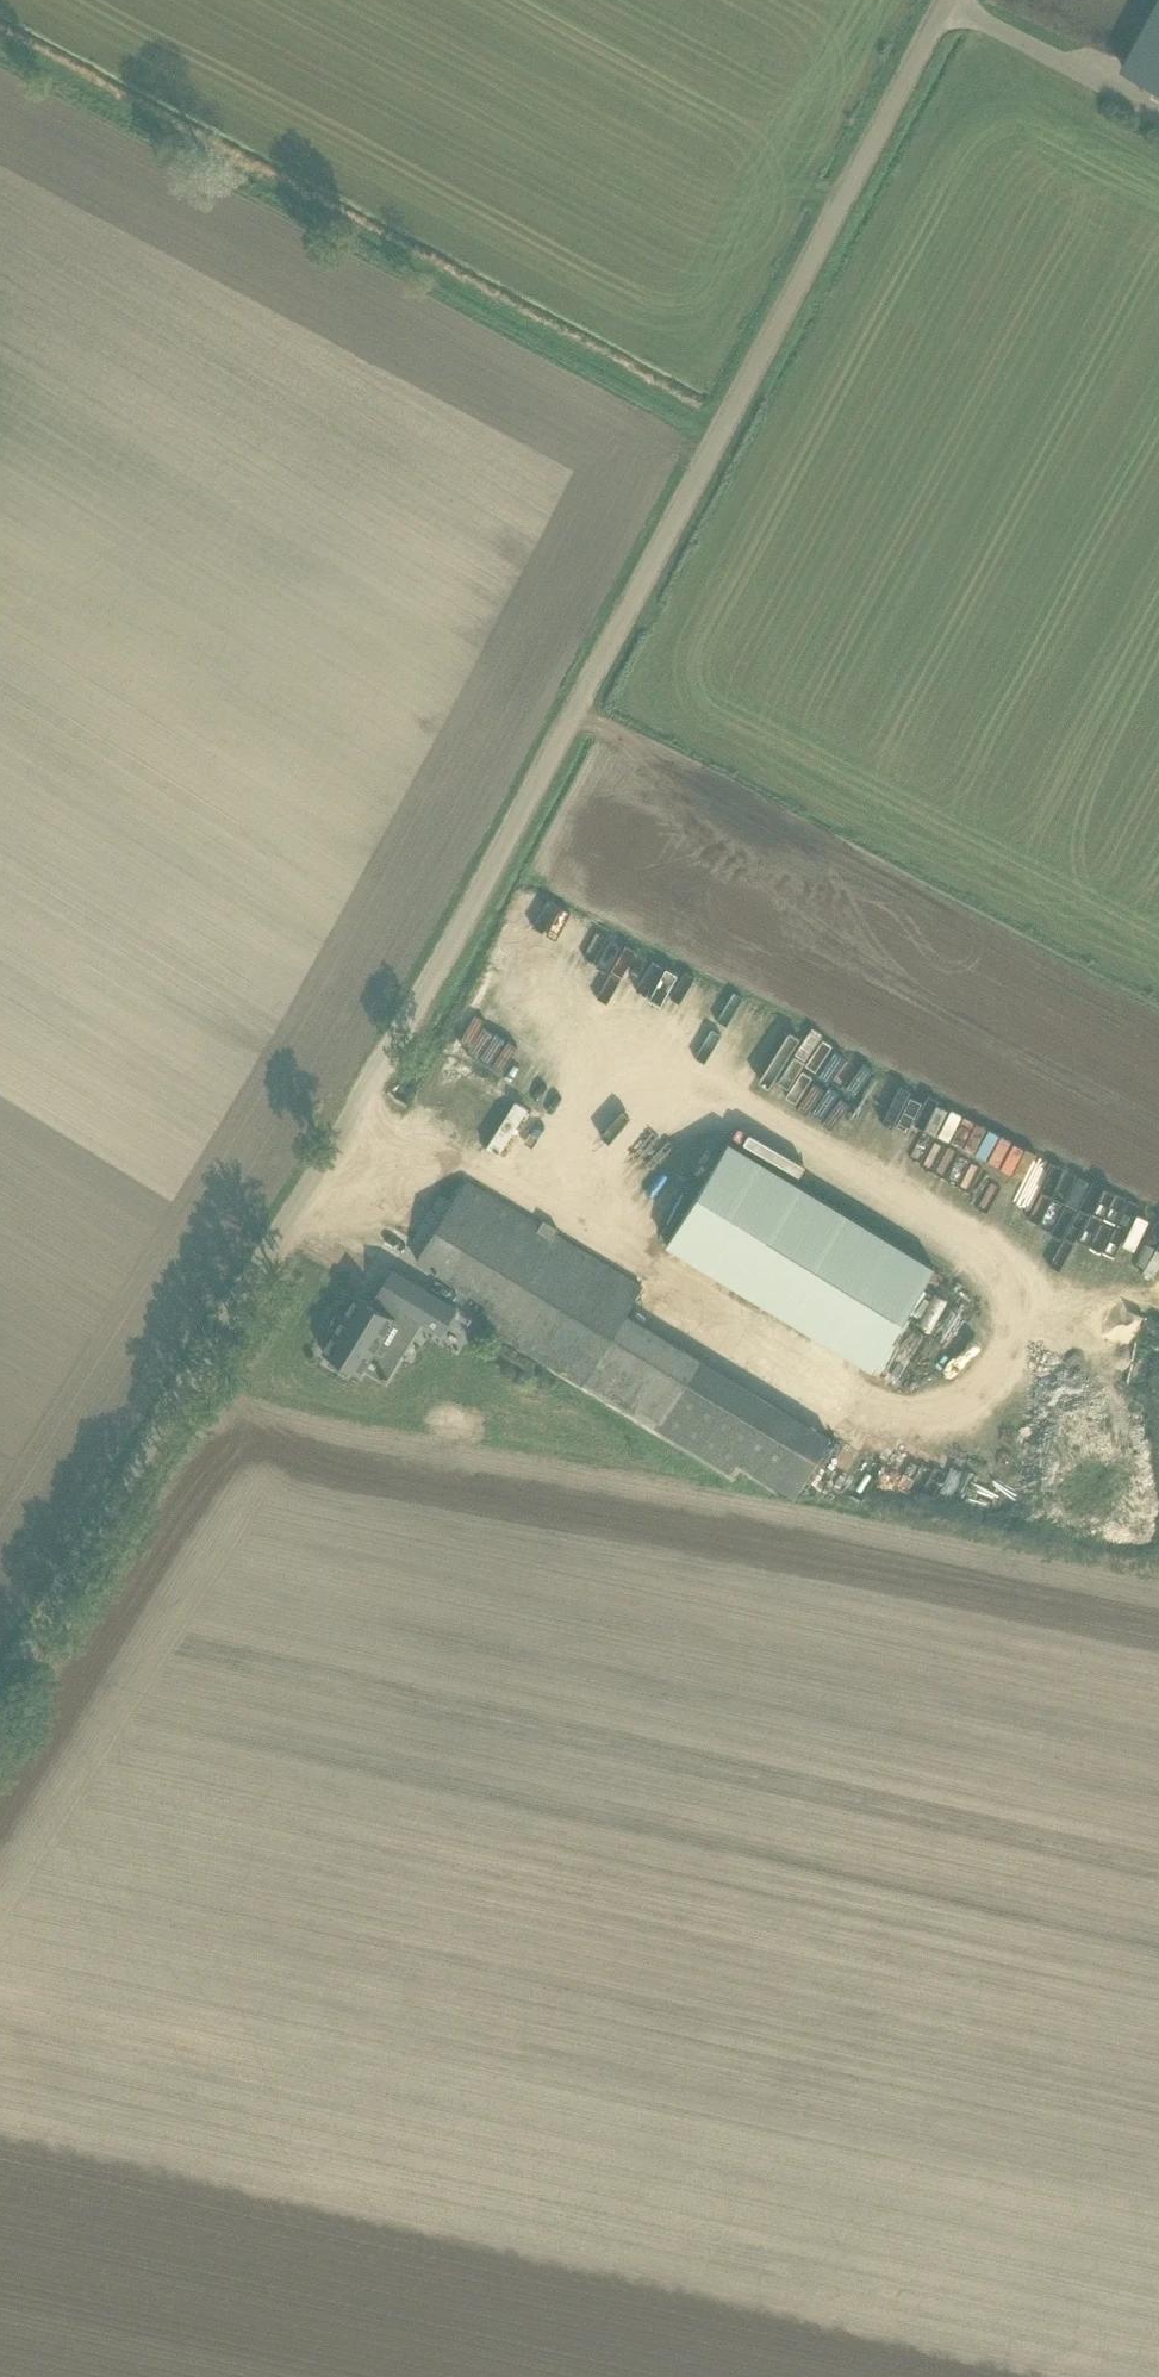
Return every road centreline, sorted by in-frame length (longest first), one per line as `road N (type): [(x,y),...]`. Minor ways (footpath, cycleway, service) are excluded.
road 1 (unclassified): [(0,1694),(604,658),(948,0)]
road 2 (track): [(725,427),(0,37)]

